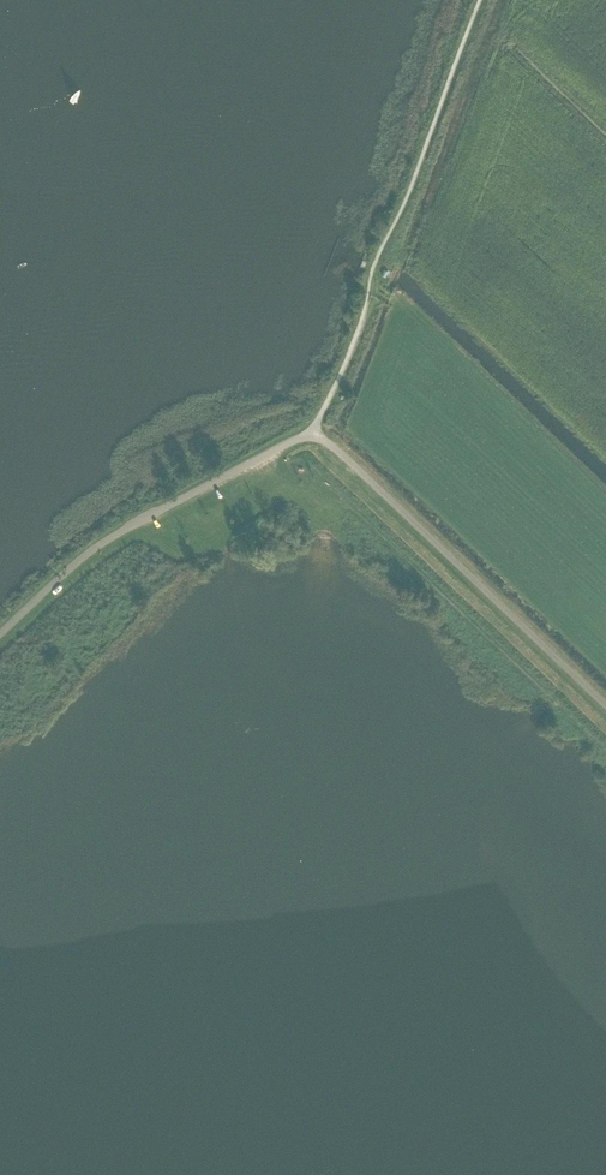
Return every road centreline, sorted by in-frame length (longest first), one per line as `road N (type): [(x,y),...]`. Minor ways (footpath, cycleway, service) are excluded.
road 1 (unclassified): [(605,705),(338,452),(314,440),(113,539),(0,637)]

